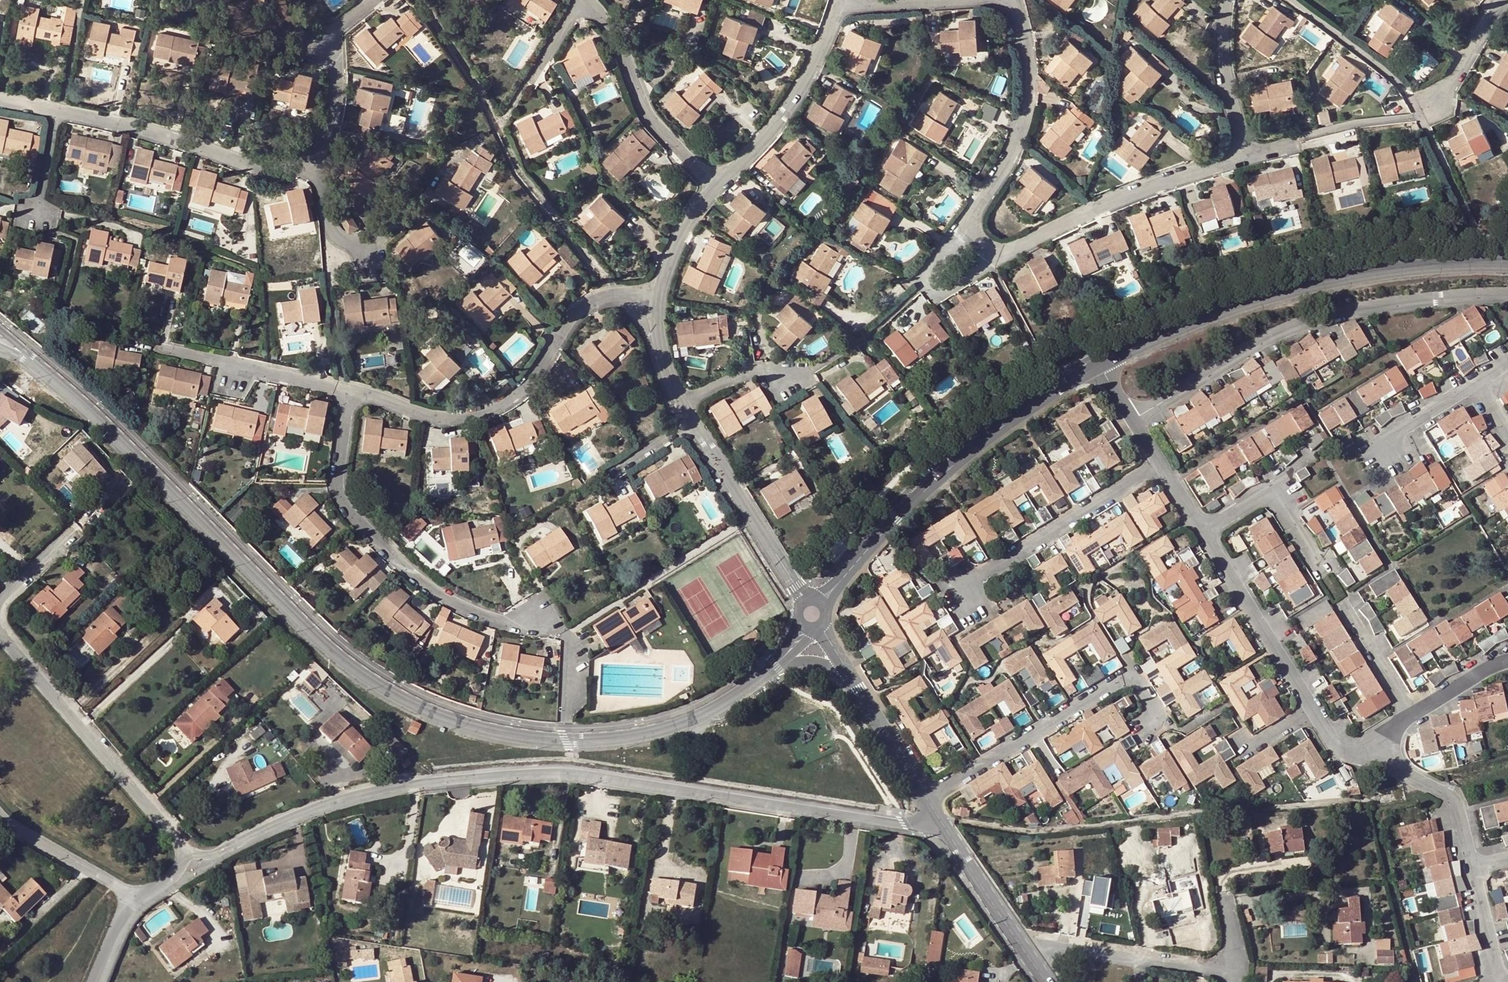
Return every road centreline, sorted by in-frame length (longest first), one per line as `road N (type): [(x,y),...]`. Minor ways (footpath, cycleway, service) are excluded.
road 1 (residential): [(948,832),(596,773),(541,772),(444,779),(278,823),(211,855),(183,852)]
road 2 (residential): [(564,740),(457,728),(360,684),(109,432),(0,337)]
road 3 (unclassified): [(1101,368),(1165,334),(1325,286),(1406,270),(1507,268)]
road 4 (residential): [(1229,0),(1221,30),(1241,154),(1124,192),(996,252)]
road 5 (residential): [(1507,298),(1441,297),(1301,322),(1133,419)]
road 6 (residential): [(348,392),(345,487),(356,514),(461,613),(512,636),(557,628)]
road 7 (unclassified): [(824,604),(923,487),(1101,368)]
road 8 (residential): [(652,306),(610,286),(502,403),(470,416),(434,418),(348,392)]
road 9 (residential): [(183,852),(0,636)]
road 10 (residential): [(928,798),(1131,676),(1154,715)]
road 11 (residential): [(54,114),(266,179),(322,183)]
road 12 (residential): [(1161,463),(968,590)]
road 13 (residential): [(714,185),(646,119),(622,55),(583,0)]
road 14 (residential): [(775,665),(721,704),(661,730),(564,740)]
road 15 (residential): [(714,185),(783,115),(844,4)]
road 16 (residential): [(973,205),(1013,147),(1026,108),(1020,21),(1011,0)]
road 17 (residential): [(1023,947),(1234,975)]
road 18 (residential): [(804,600),(695,421)]
road 19 (residential): [(322,183),(336,134),(330,47),(376,0)]
road 20 (residential): [(1203,535),(1307,707)]
road 21 (residential): [(348,392),(165,349)]
road 22 (residential): [(996,252),(937,295),(921,275),(973,205)]
road 23 (residential): [(1203,535),(1276,492),(1323,576)]
road 24 (residential): [(1361,753),(1452,798),(1473,868)]
road 25 (residential): [(0,816),(143,899)]
road 26 (unclassified): [(928,798),(848,672)]
road 27 (unclassified): [(1023,947),(948,832)]
road 28 (residential): [(1413,719),(1343,601)]
road 29 (residential): [(652,306),(684,227),(714,185)]
road 30 (residential): [(684,401),(752,374),(812,367)]
road 31 (residential): [(1506,0),(1437,105)]

